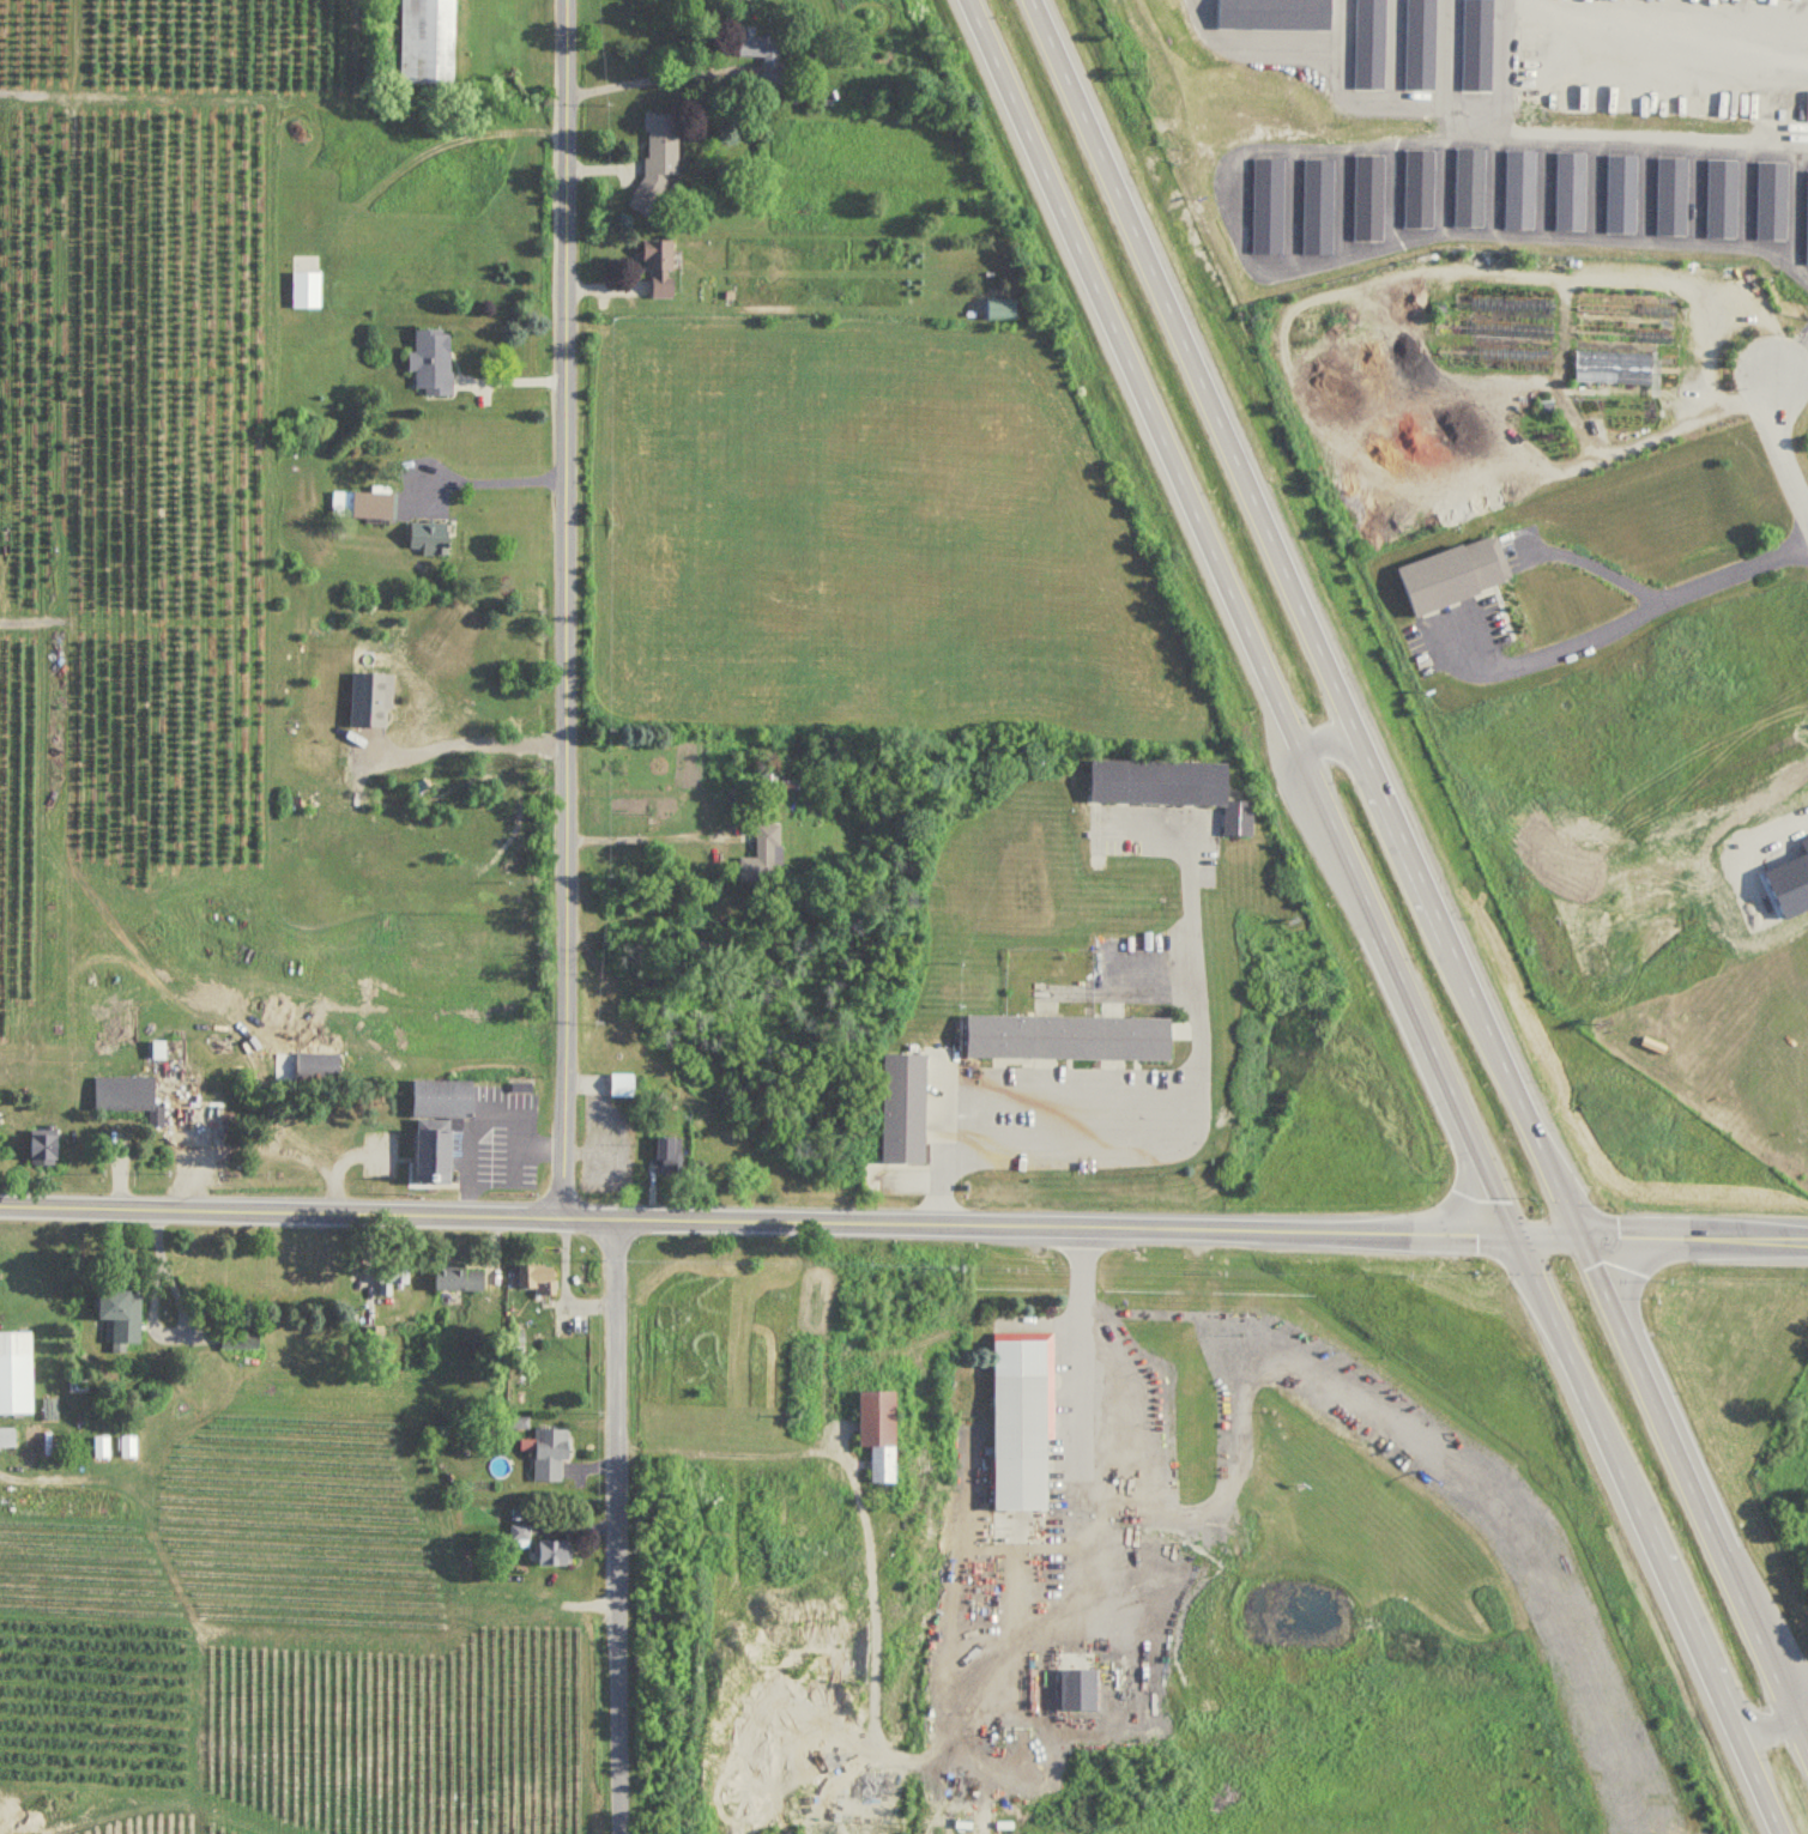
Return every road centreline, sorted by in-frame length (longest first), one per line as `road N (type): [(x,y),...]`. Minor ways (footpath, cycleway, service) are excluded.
road 1 (tertiary): [(0,1206),(1514,1236)]
road 2 (tertiary): [(567,0),(561,1218)]
road 3 (trunk): [(1374,773),(1030,0)]
road 4 (trunk): [(966,0),(1305,762)]
road 5 (residential): [(616,1219),(615,1833)]
road 6 (trunk): [(1791,1715),(1583,1240)]
road 7 (trunk): [(1305,762),(1514,1236)]
road 8 (trunk): [(1583,1240),(1374,773)]
road 9 (trunk): [(1514,1236),(1724,1702)]
road 10 (tertiary): [(1583,1240),(1807,1244)]
road 11 (trunk): [(1724,1702),(1782,1833)]
road 12 (residential): [(1770,375),(1772,423),(1807,508)]

